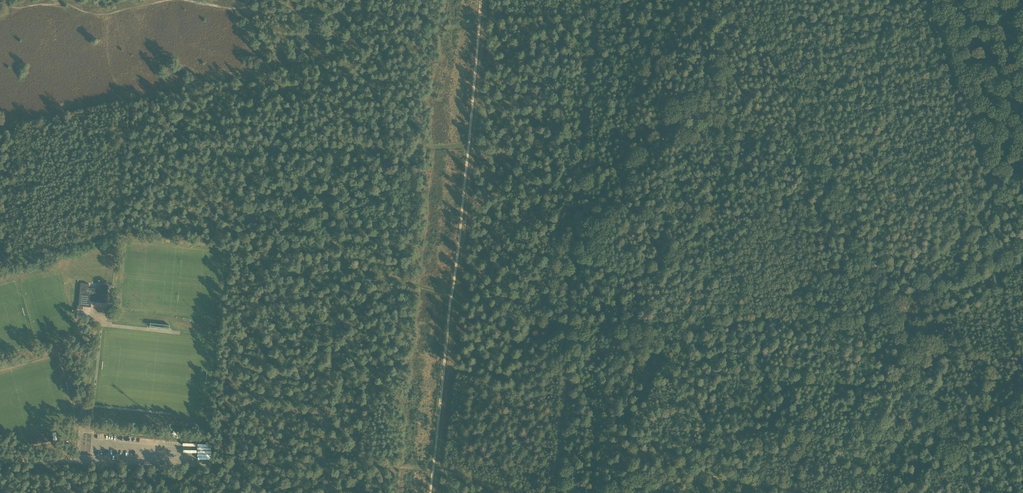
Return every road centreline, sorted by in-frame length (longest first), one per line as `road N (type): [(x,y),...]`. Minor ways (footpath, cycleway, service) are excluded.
road 1 (track): [(451,296),(342,269),(351,154),(218,160),(129,230),(0,265)]
road 2 (track): [(481,21),(433,470)]
road 3 (track): [(889,316),(743,0)]
road 4 (track): [(735,0),(712,96),(666,128),(619,189),(578,210)]
road 5 (track): [(433,470),(209,465)]
road 6 (track): [(600,0),(578,210)]
road 7 (track): [(559,492),(568,332)]
road 8 (track): [(889,316),(1022,245)]
road 9 (track): [(0,3),(102,10),(144,0)]
road 10 (unclassified): [(77,461),(209,465)]
road 11 (unclassified): [(77,461),(89,332)]
road 12 (track): [(944,426),(889,316)]
road 13 (track): [(451,296),(568,332)]
road 14 (track): [(578,210),(568,332)]

